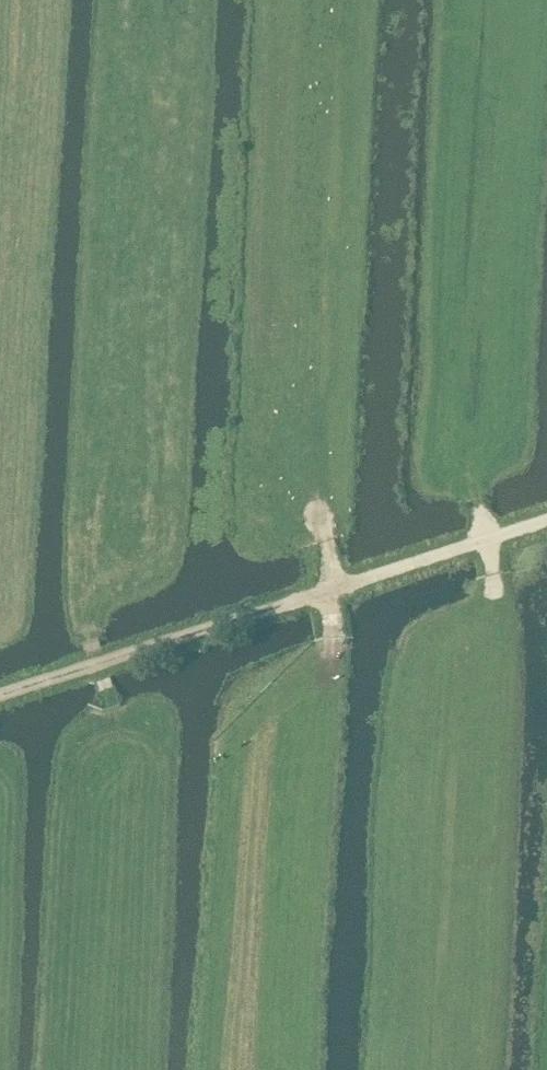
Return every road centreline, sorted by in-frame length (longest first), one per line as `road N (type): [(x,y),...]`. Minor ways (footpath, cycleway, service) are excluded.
road 1 (track): [(0,696),(546,518)]

